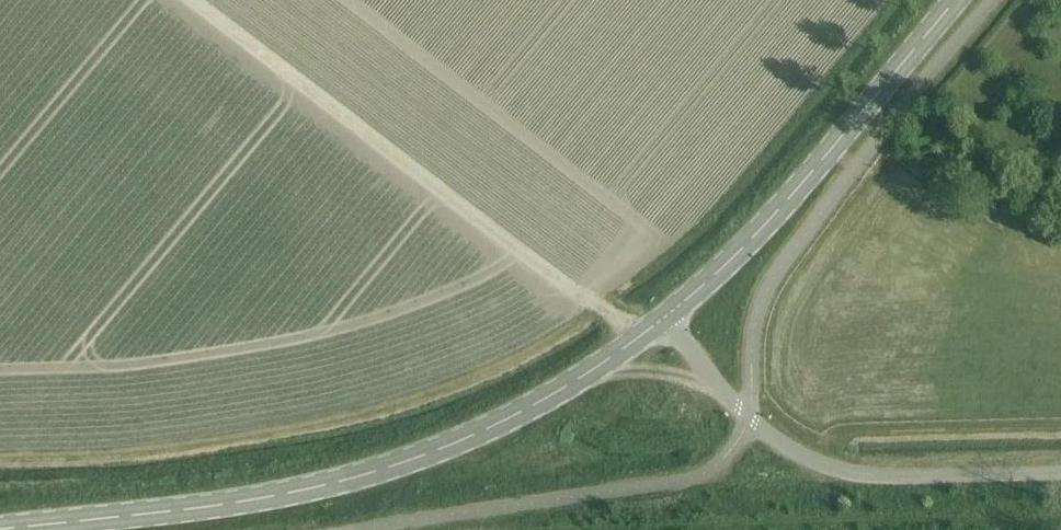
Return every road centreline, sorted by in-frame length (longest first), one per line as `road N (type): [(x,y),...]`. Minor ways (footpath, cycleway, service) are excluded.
road 1 (tertiary): [(29,529),(295,495),(415,461),(543,402),(667,318)]
road 2 (track): [(631,342),(589,304),(494,356),(366,400),(230,431),(0,446)]
road 3 (unclassified): [(1060,474),(893,478),(850,474),(788,451),(725,396),(667,318)]
road 4 (tertiary): [(667,318),(755,238),(956,0)]

